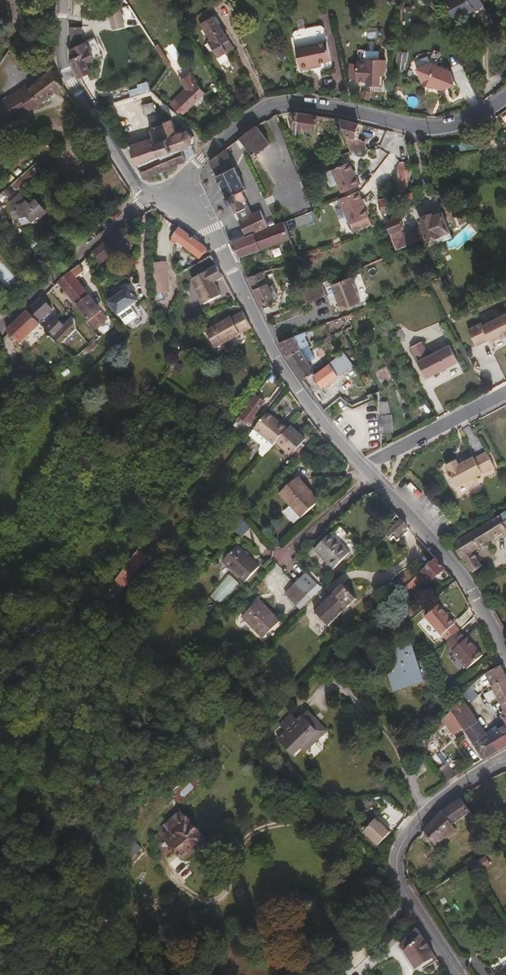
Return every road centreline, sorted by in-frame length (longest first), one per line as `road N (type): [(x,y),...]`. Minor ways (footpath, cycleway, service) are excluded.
road 1 (unclassified): [(185,202),(210,230),(283,369),(333,436),(462,575),(505,657)]
road 2 (residential): [(185,202),(201,158),(269,105),(293,101),(429,128),(505,96)]
road 3 (residential): [(459,974),(403,885),(398,855),(429,810),(505,761)]
road 4 (unclassified): [(62,0),(64,68),(145,196)]
road 5 (residential): [(145,196),(0,329)]

